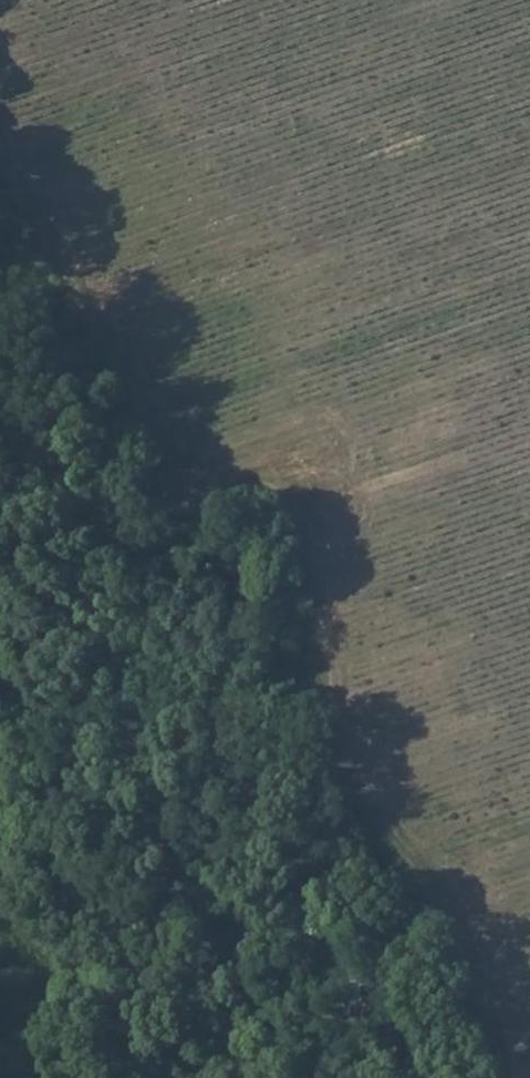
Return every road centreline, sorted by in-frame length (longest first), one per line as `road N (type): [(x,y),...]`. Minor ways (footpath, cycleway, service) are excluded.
road 1 (track): [(0,128),(197,481),(302,475),(351,783),(443,902),(485,987),(514,1077)]

